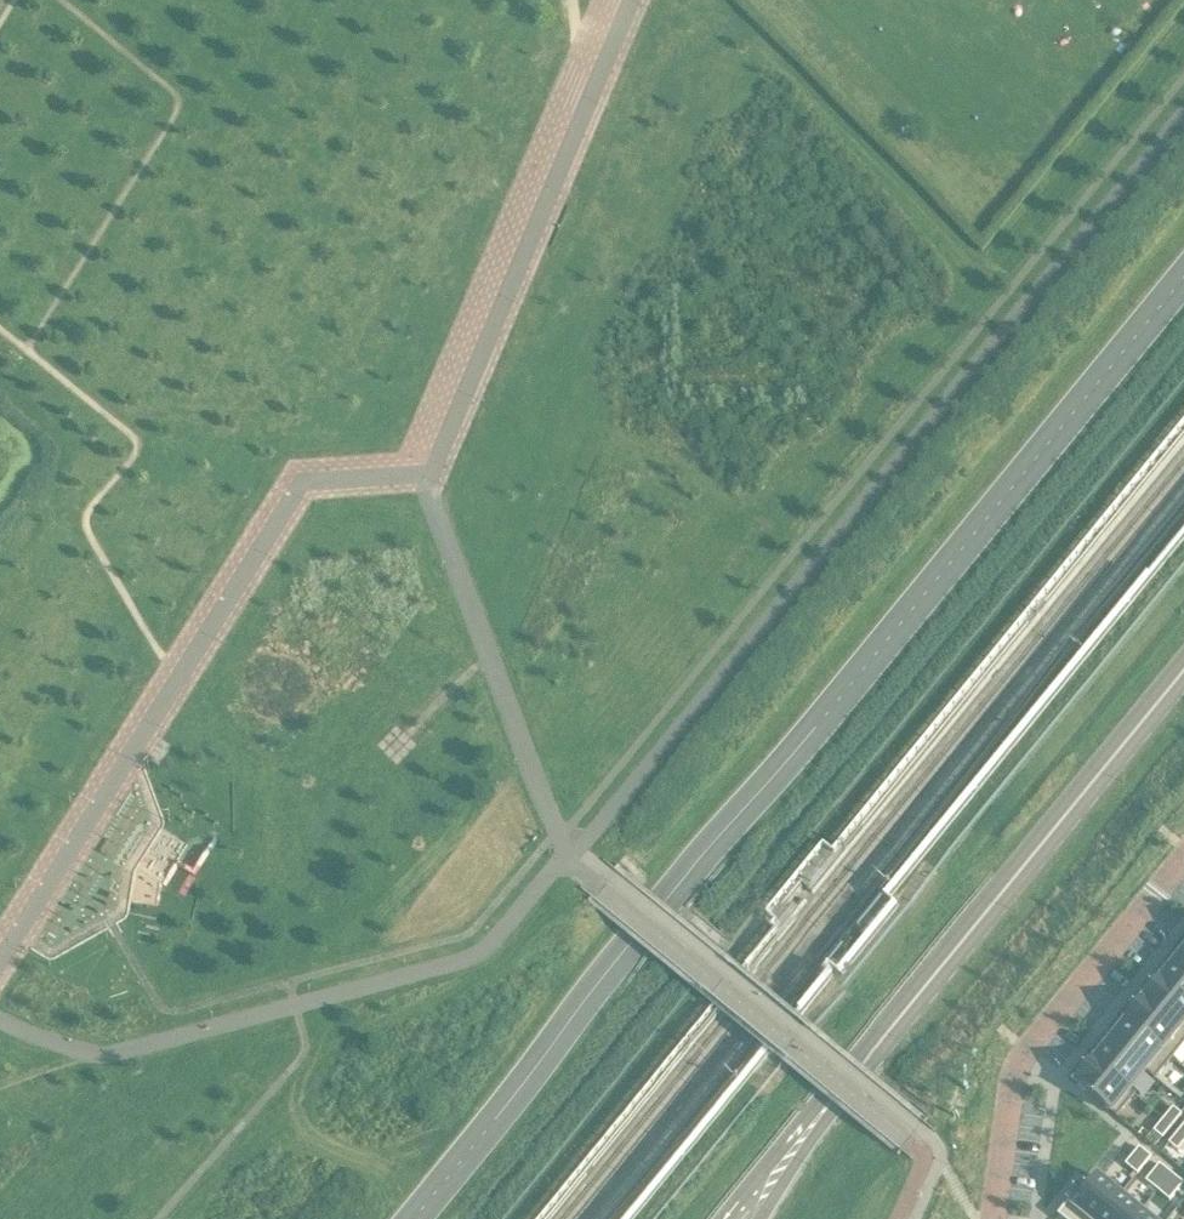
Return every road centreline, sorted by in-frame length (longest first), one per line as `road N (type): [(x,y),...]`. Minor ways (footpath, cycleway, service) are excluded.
road 1 (secondary): [(1183,669),(741,1218)]
road 2 (residential): [(988,1218),(1014,1070),(1183,859)]

